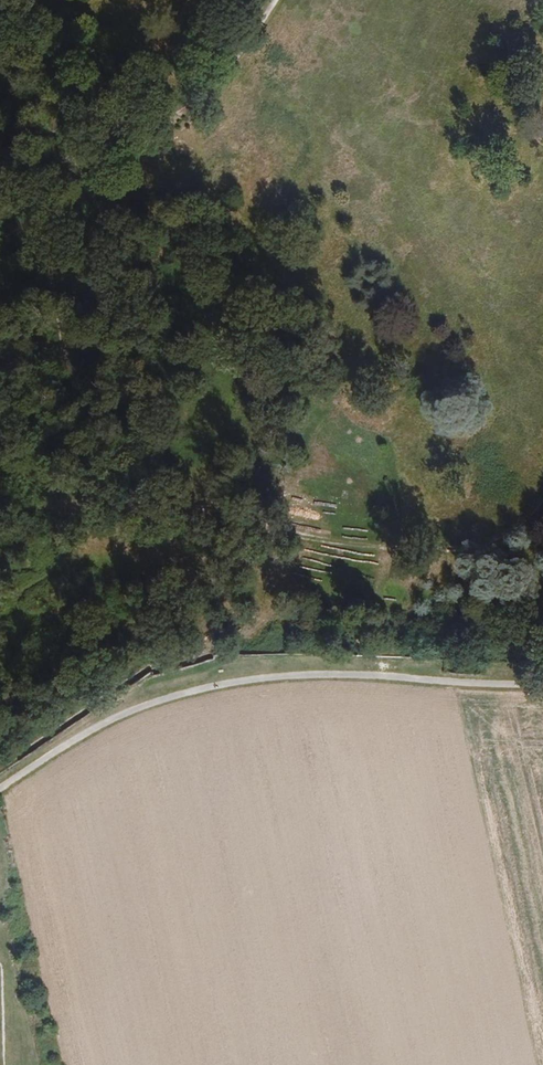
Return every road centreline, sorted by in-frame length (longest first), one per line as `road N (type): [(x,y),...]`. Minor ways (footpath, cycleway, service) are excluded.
road 1 (unclassified): [(0,790),(144,706),(212,687),(346,674),(542,683)]

